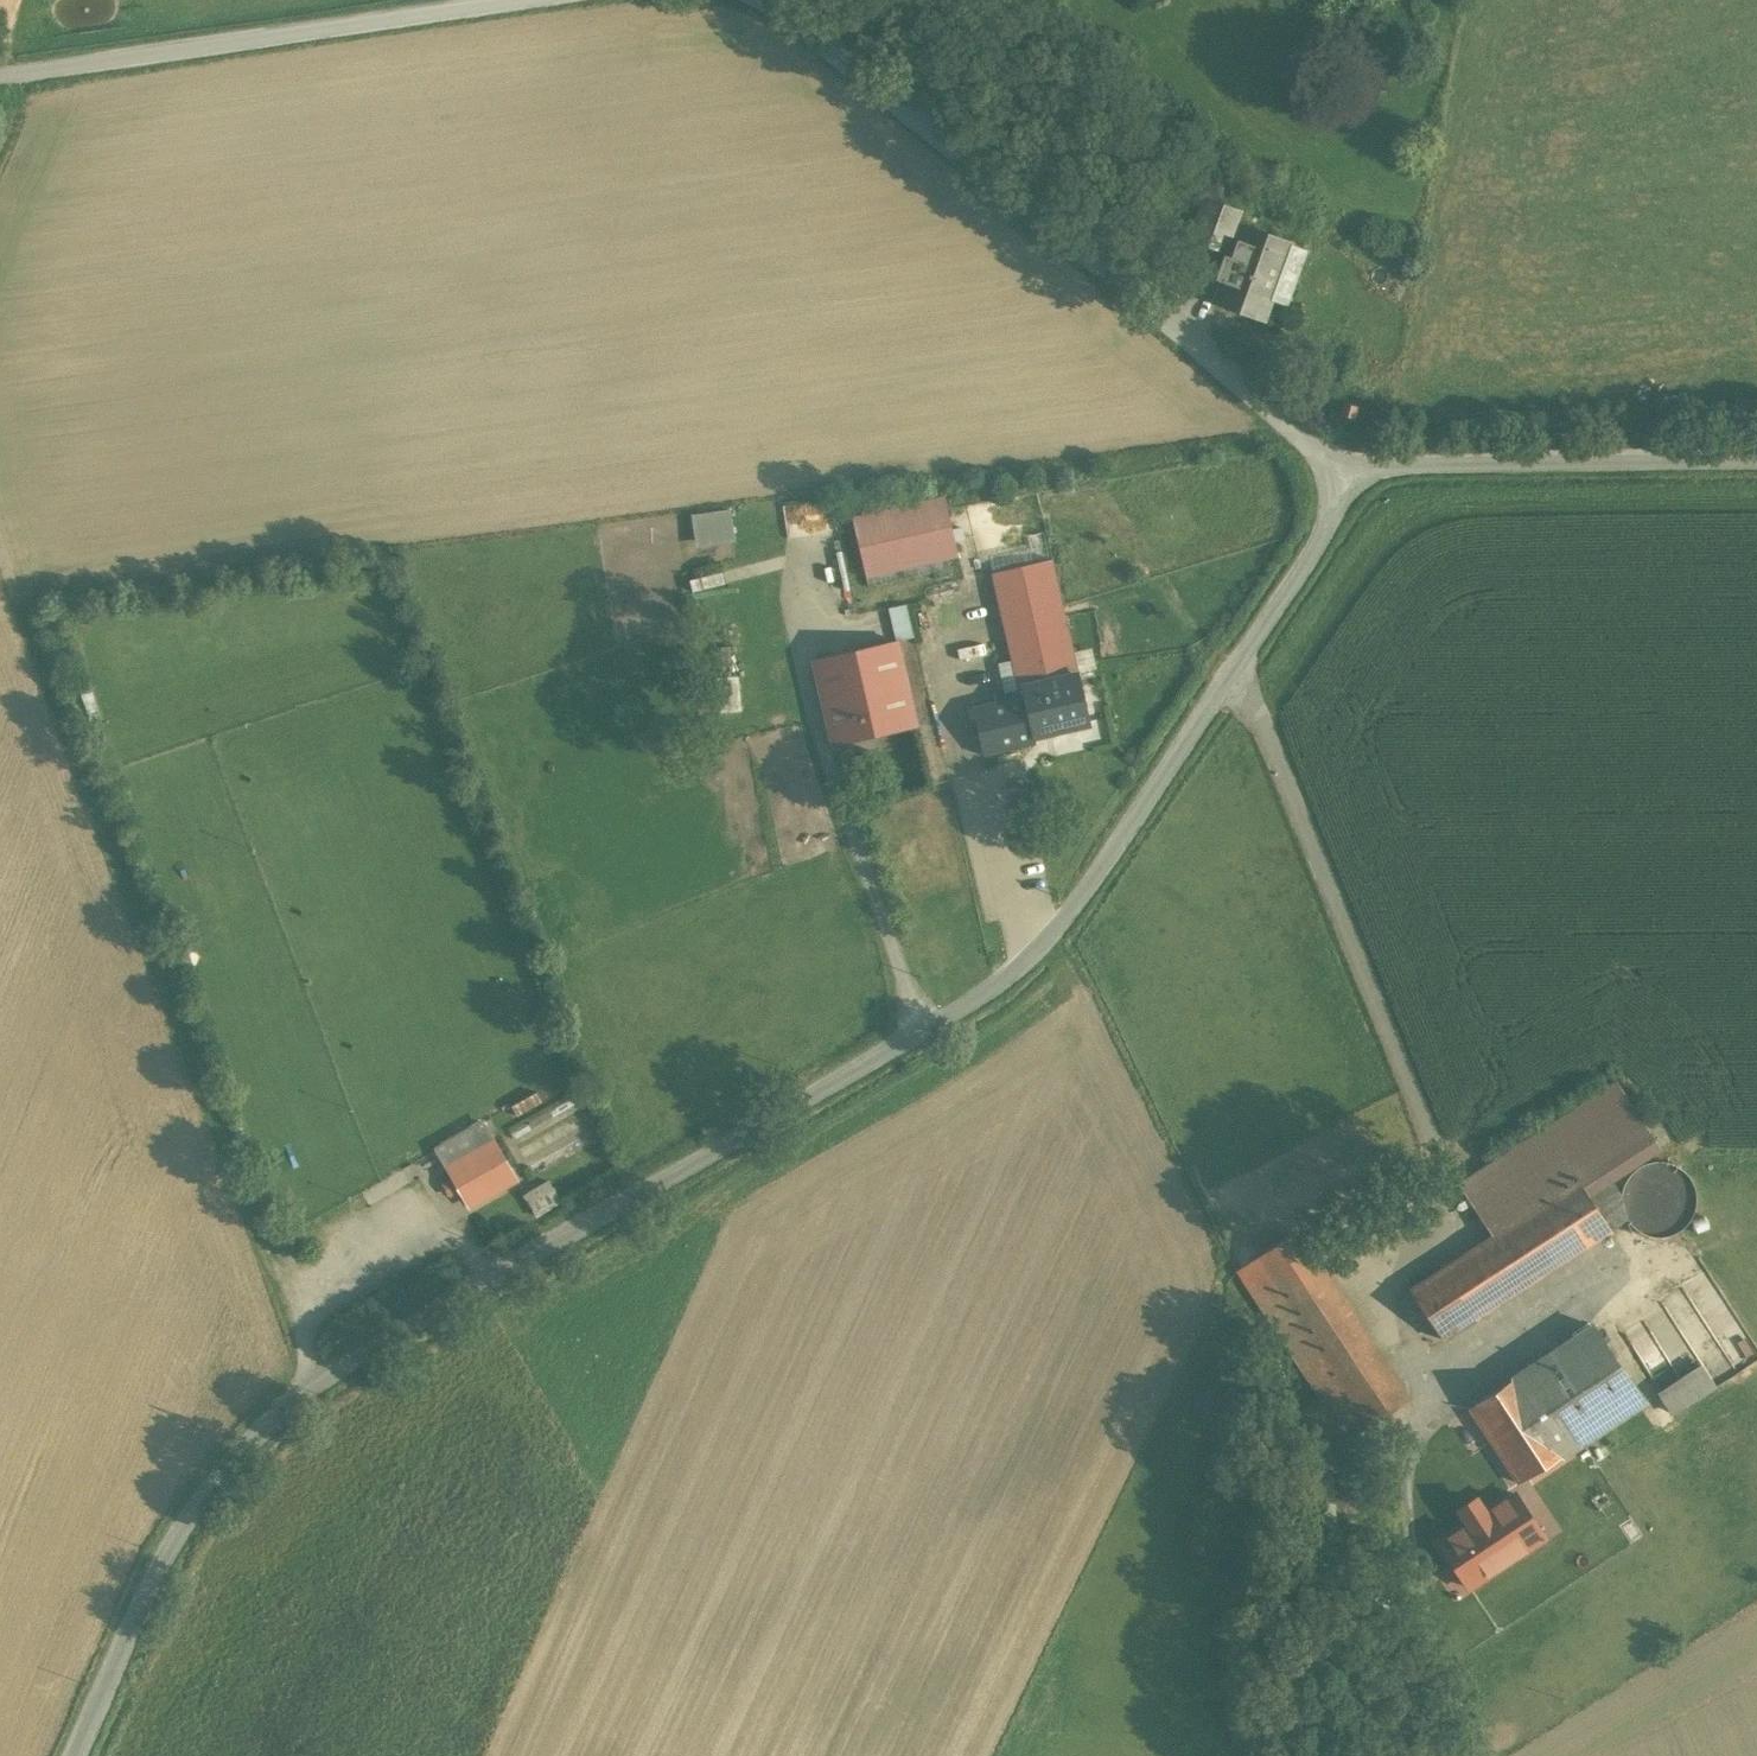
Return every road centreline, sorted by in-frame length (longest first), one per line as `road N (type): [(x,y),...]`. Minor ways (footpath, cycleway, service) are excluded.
road 1 (residential): [(69,1755),(171,1525),(300,1383),(991,984),(1052,925),(1362,462)]
road 2 (unclassified): [(765,0),(1164,317),(1302,442),(1362,462)]
road 3 (unclassified): [(0,69),(454,0)]
road 4 (unclassified): [(1362,462),(1756,459)]

